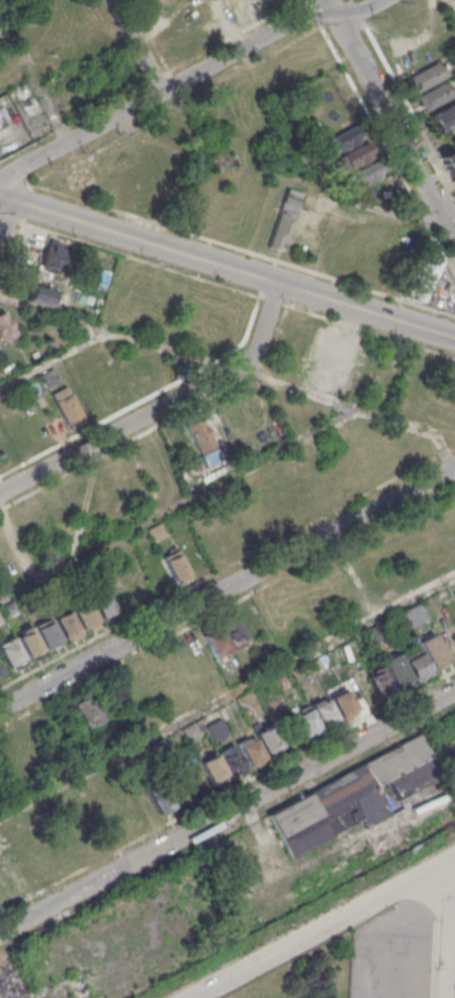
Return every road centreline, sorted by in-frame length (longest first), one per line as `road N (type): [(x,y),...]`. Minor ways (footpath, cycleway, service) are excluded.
road 1 (residential): [(454,691),(0,936)]
road 2 (residential): [(0,707),(454,465)]
road 3 (tertiary): [(454,338),(0,196)]
road 4 (residential): [(0,181),(329,3)]
road 5 (residential): [(276,283),(256,346),(237,368),(0,491)]
road 6 (residential): [(190,997),(454,855)]
road 7 (residential): [(339,21),(454,241)]
road 8 (residential): [(443,997),(452,857)]

